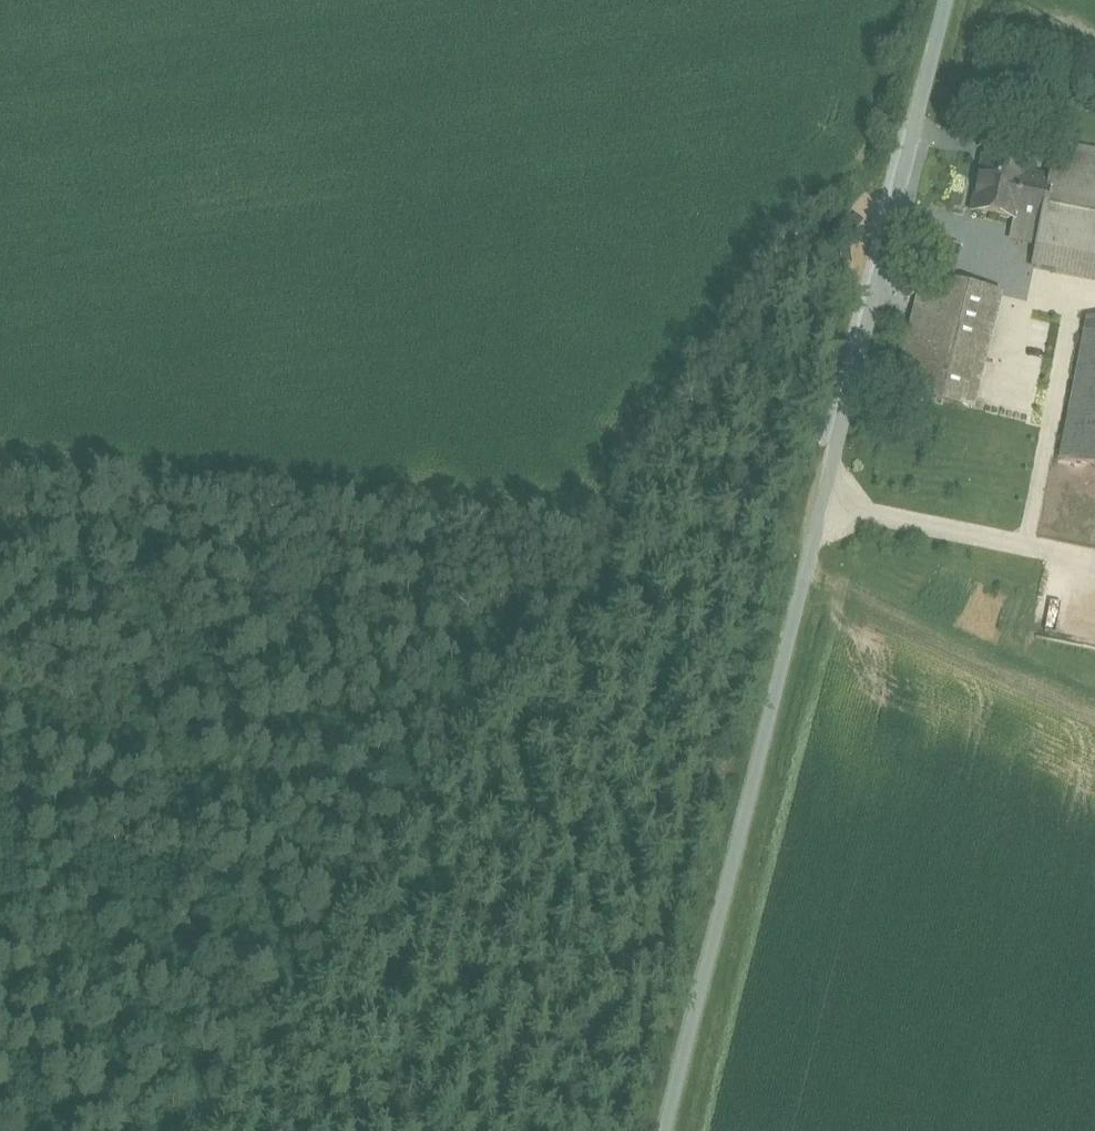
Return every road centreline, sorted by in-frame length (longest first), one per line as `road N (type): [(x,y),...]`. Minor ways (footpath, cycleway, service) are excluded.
road 1 (unclassified): [(960,0),(687,1130)]

